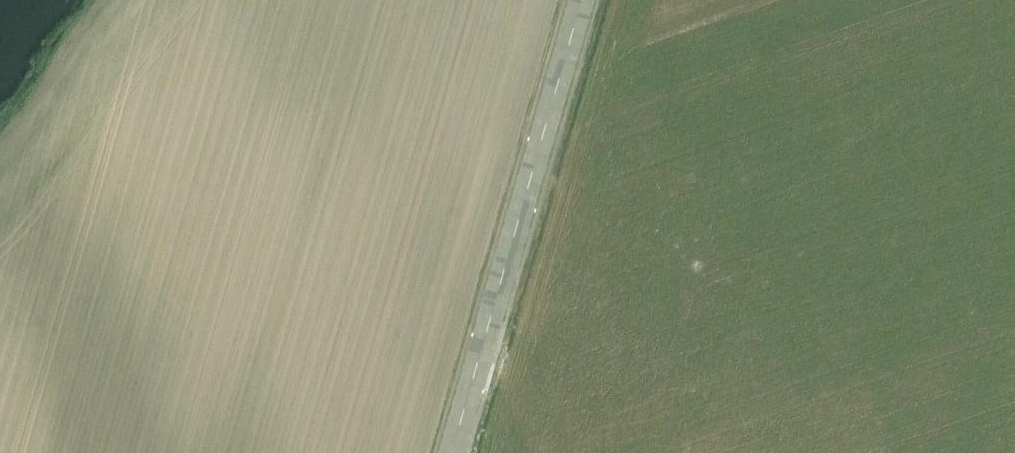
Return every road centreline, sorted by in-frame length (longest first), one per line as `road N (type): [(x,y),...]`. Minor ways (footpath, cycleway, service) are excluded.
road 1 (tertiary): [(582,0),(452,452)]

